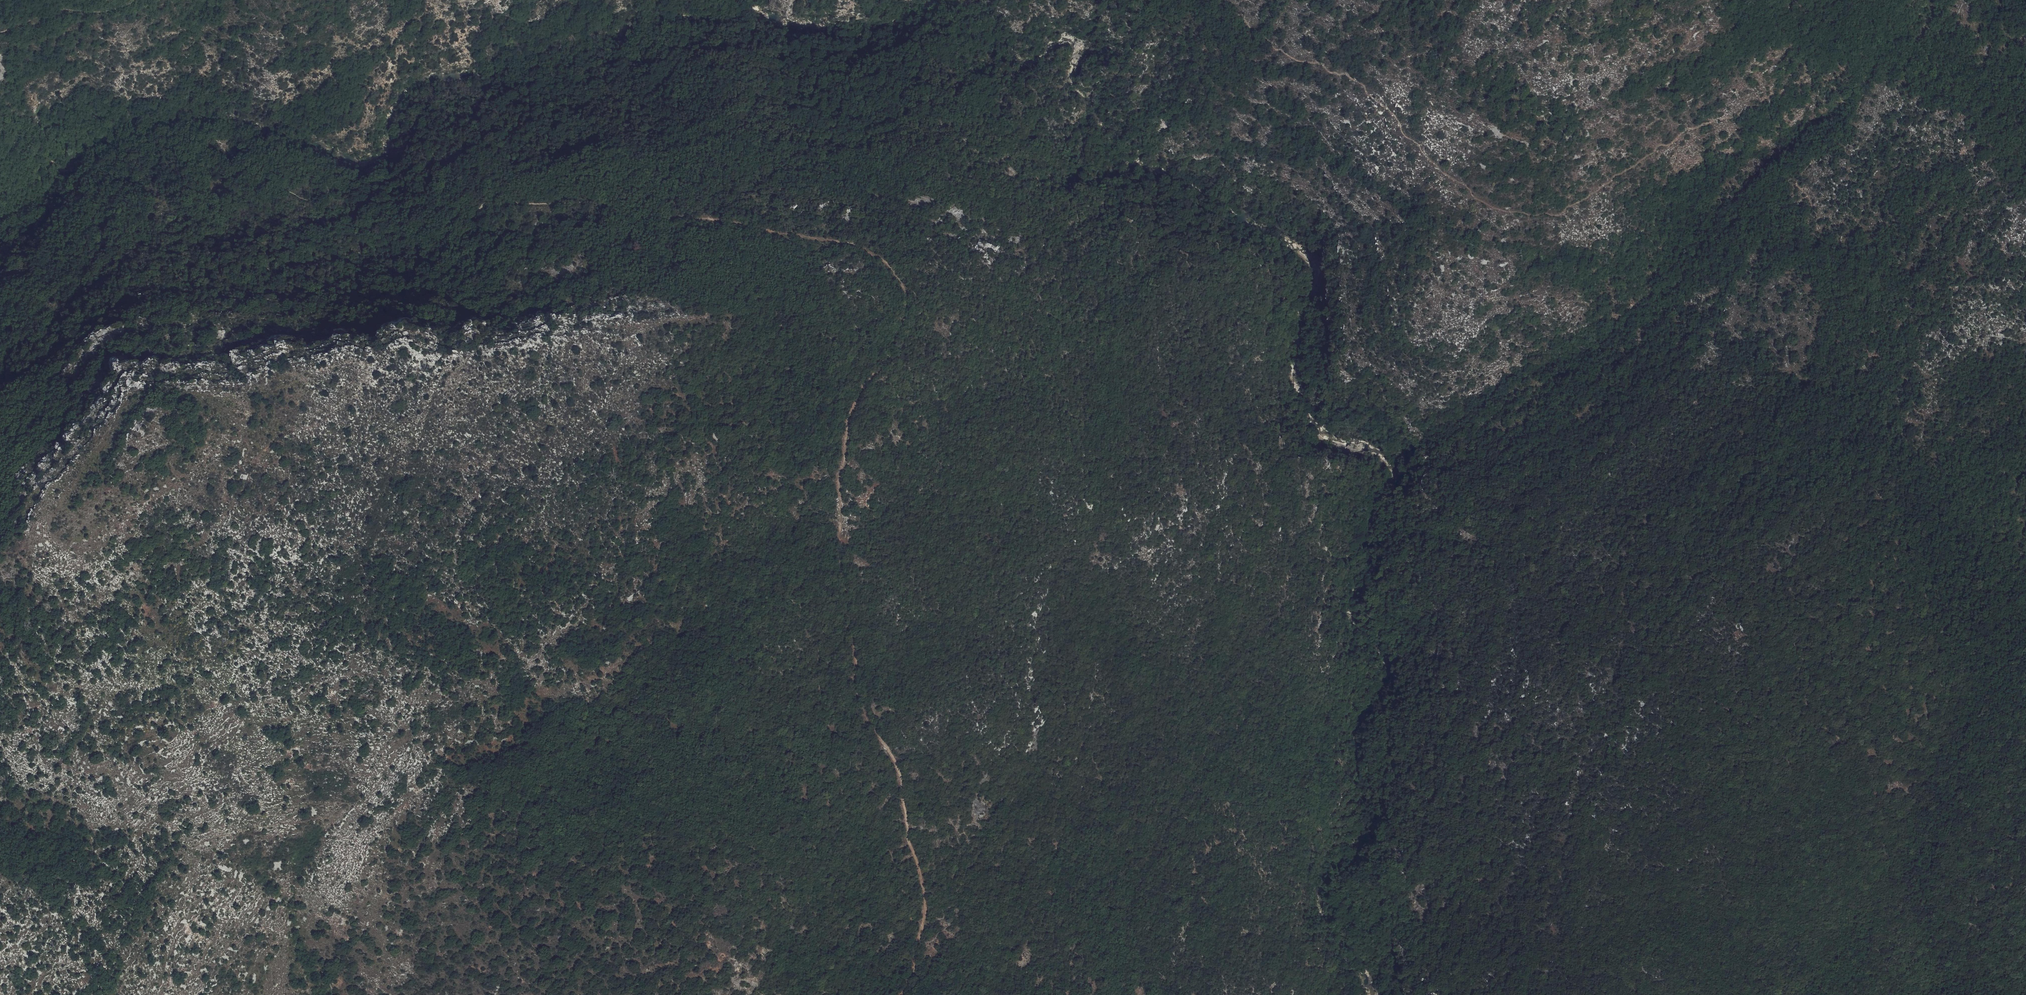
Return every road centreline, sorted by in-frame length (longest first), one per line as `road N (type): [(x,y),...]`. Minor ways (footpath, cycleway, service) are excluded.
road 1 (track): [(887,262),(903,288),(901,325),(855,403),(840,481),(859,694),(884,743)]
road 2 (track): [(904,994),(927,904),(907,801),(884,743)]

